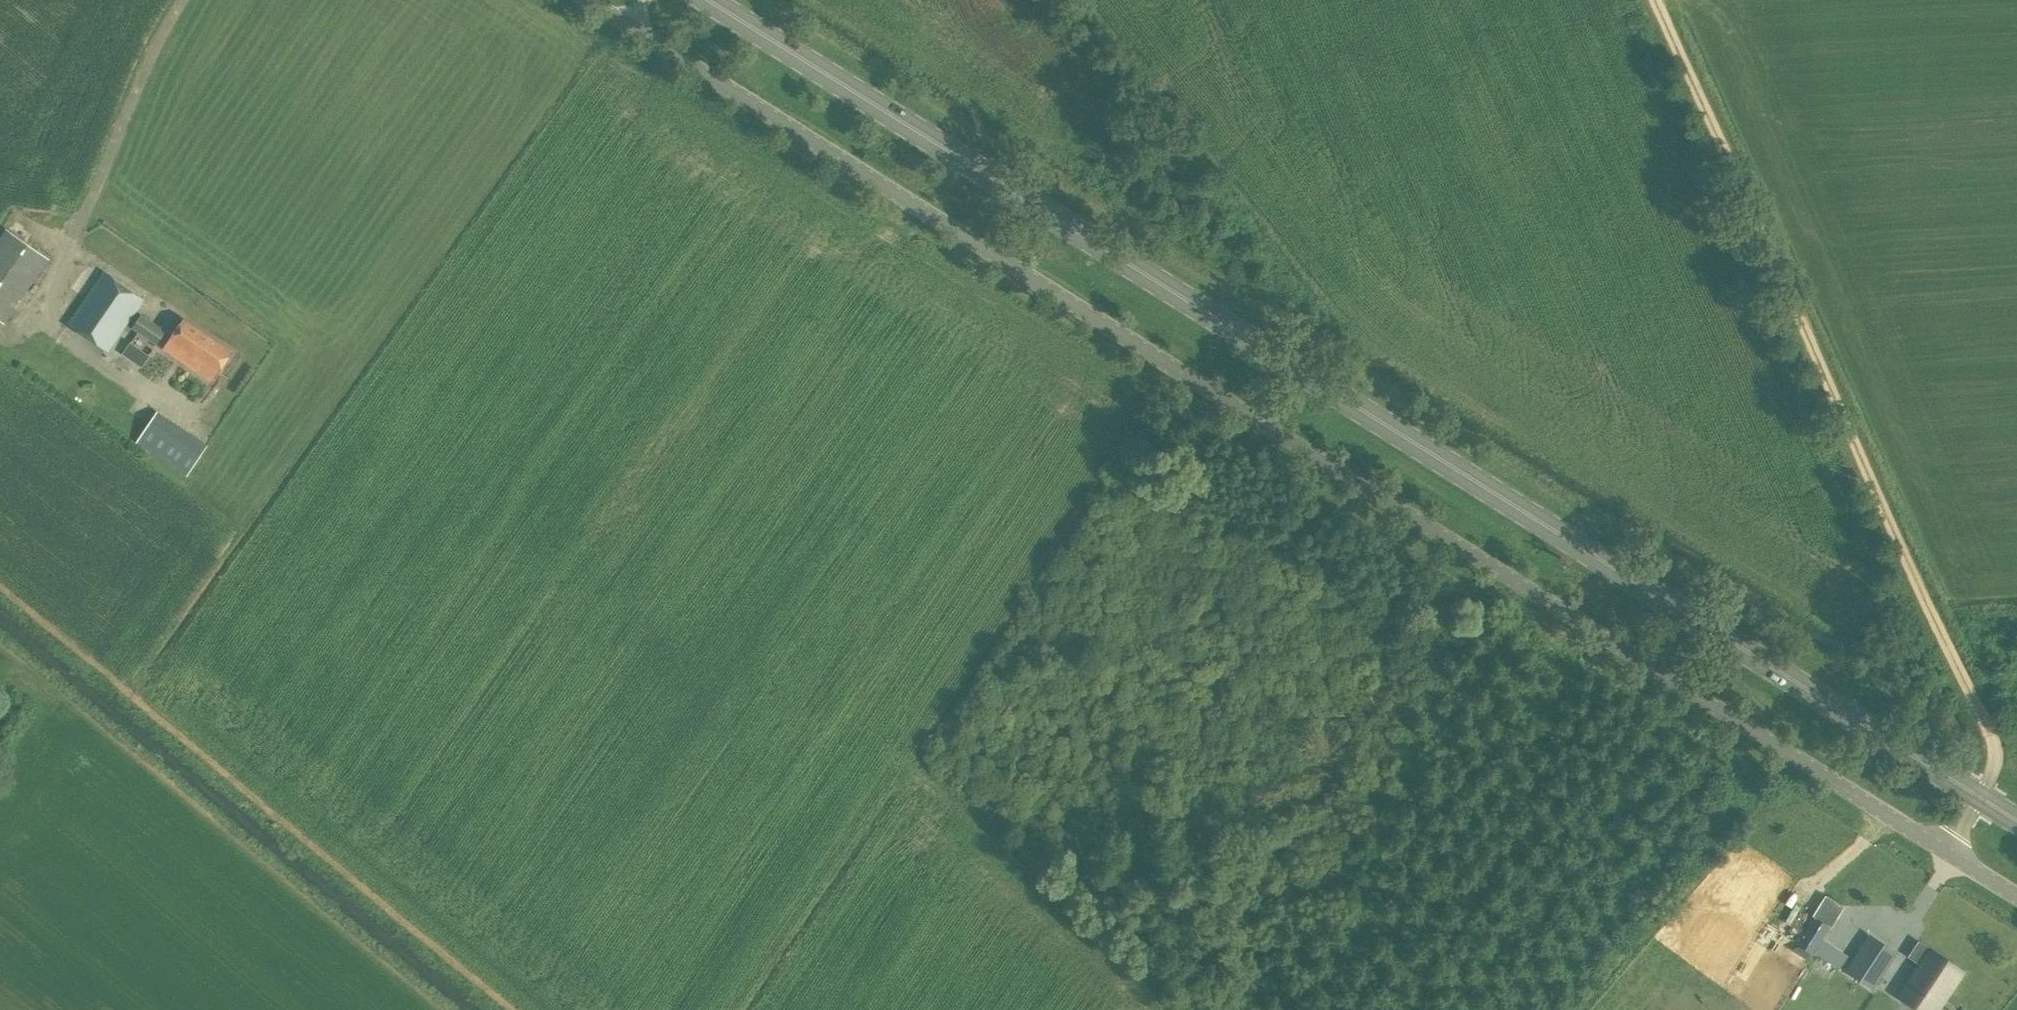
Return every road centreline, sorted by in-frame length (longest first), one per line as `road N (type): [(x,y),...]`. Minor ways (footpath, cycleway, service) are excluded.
road 1 (unclassified): [(2016,894),(626,27)]
road 2 (primary): [(2016,818),(711,0)]
road 3 (track): [(1949,851),(1994,744),(1656,0)]

